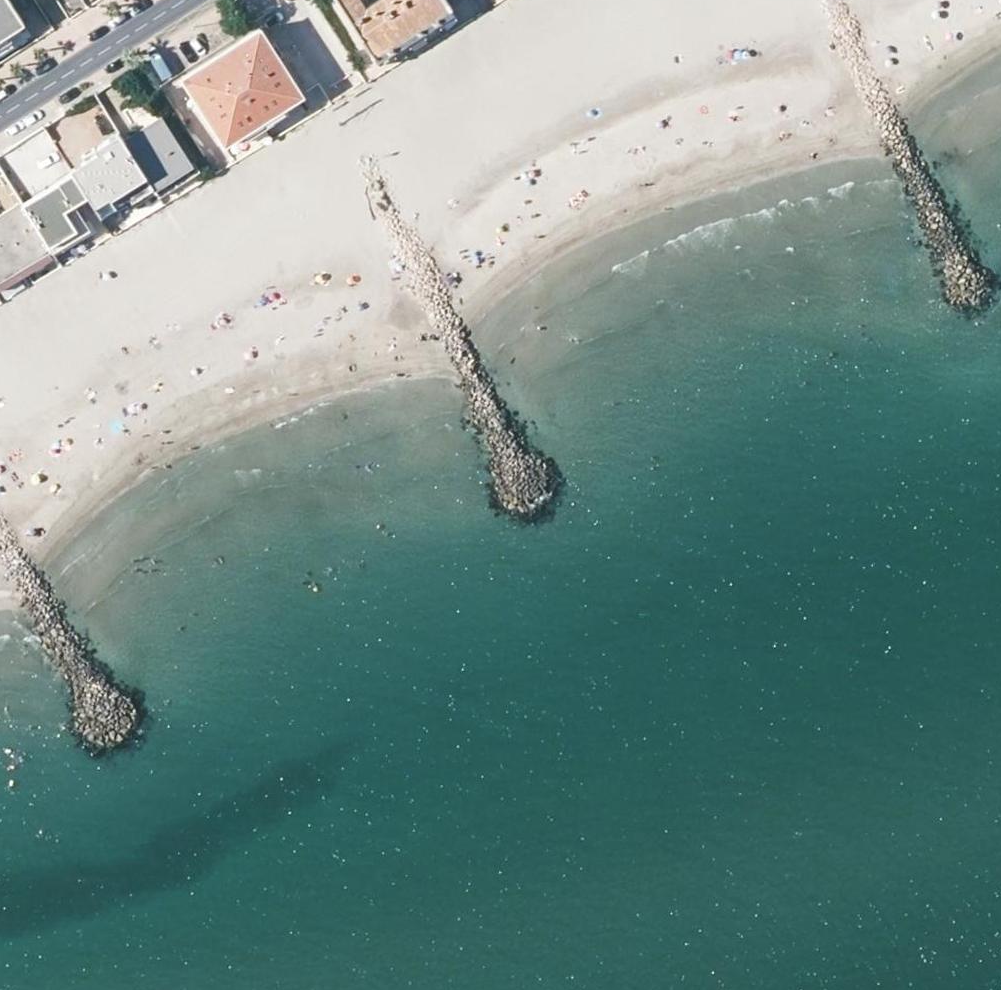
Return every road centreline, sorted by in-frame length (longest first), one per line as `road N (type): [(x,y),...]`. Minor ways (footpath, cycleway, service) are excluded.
road 1 (tertiary): [(0,120),(188,0)]

